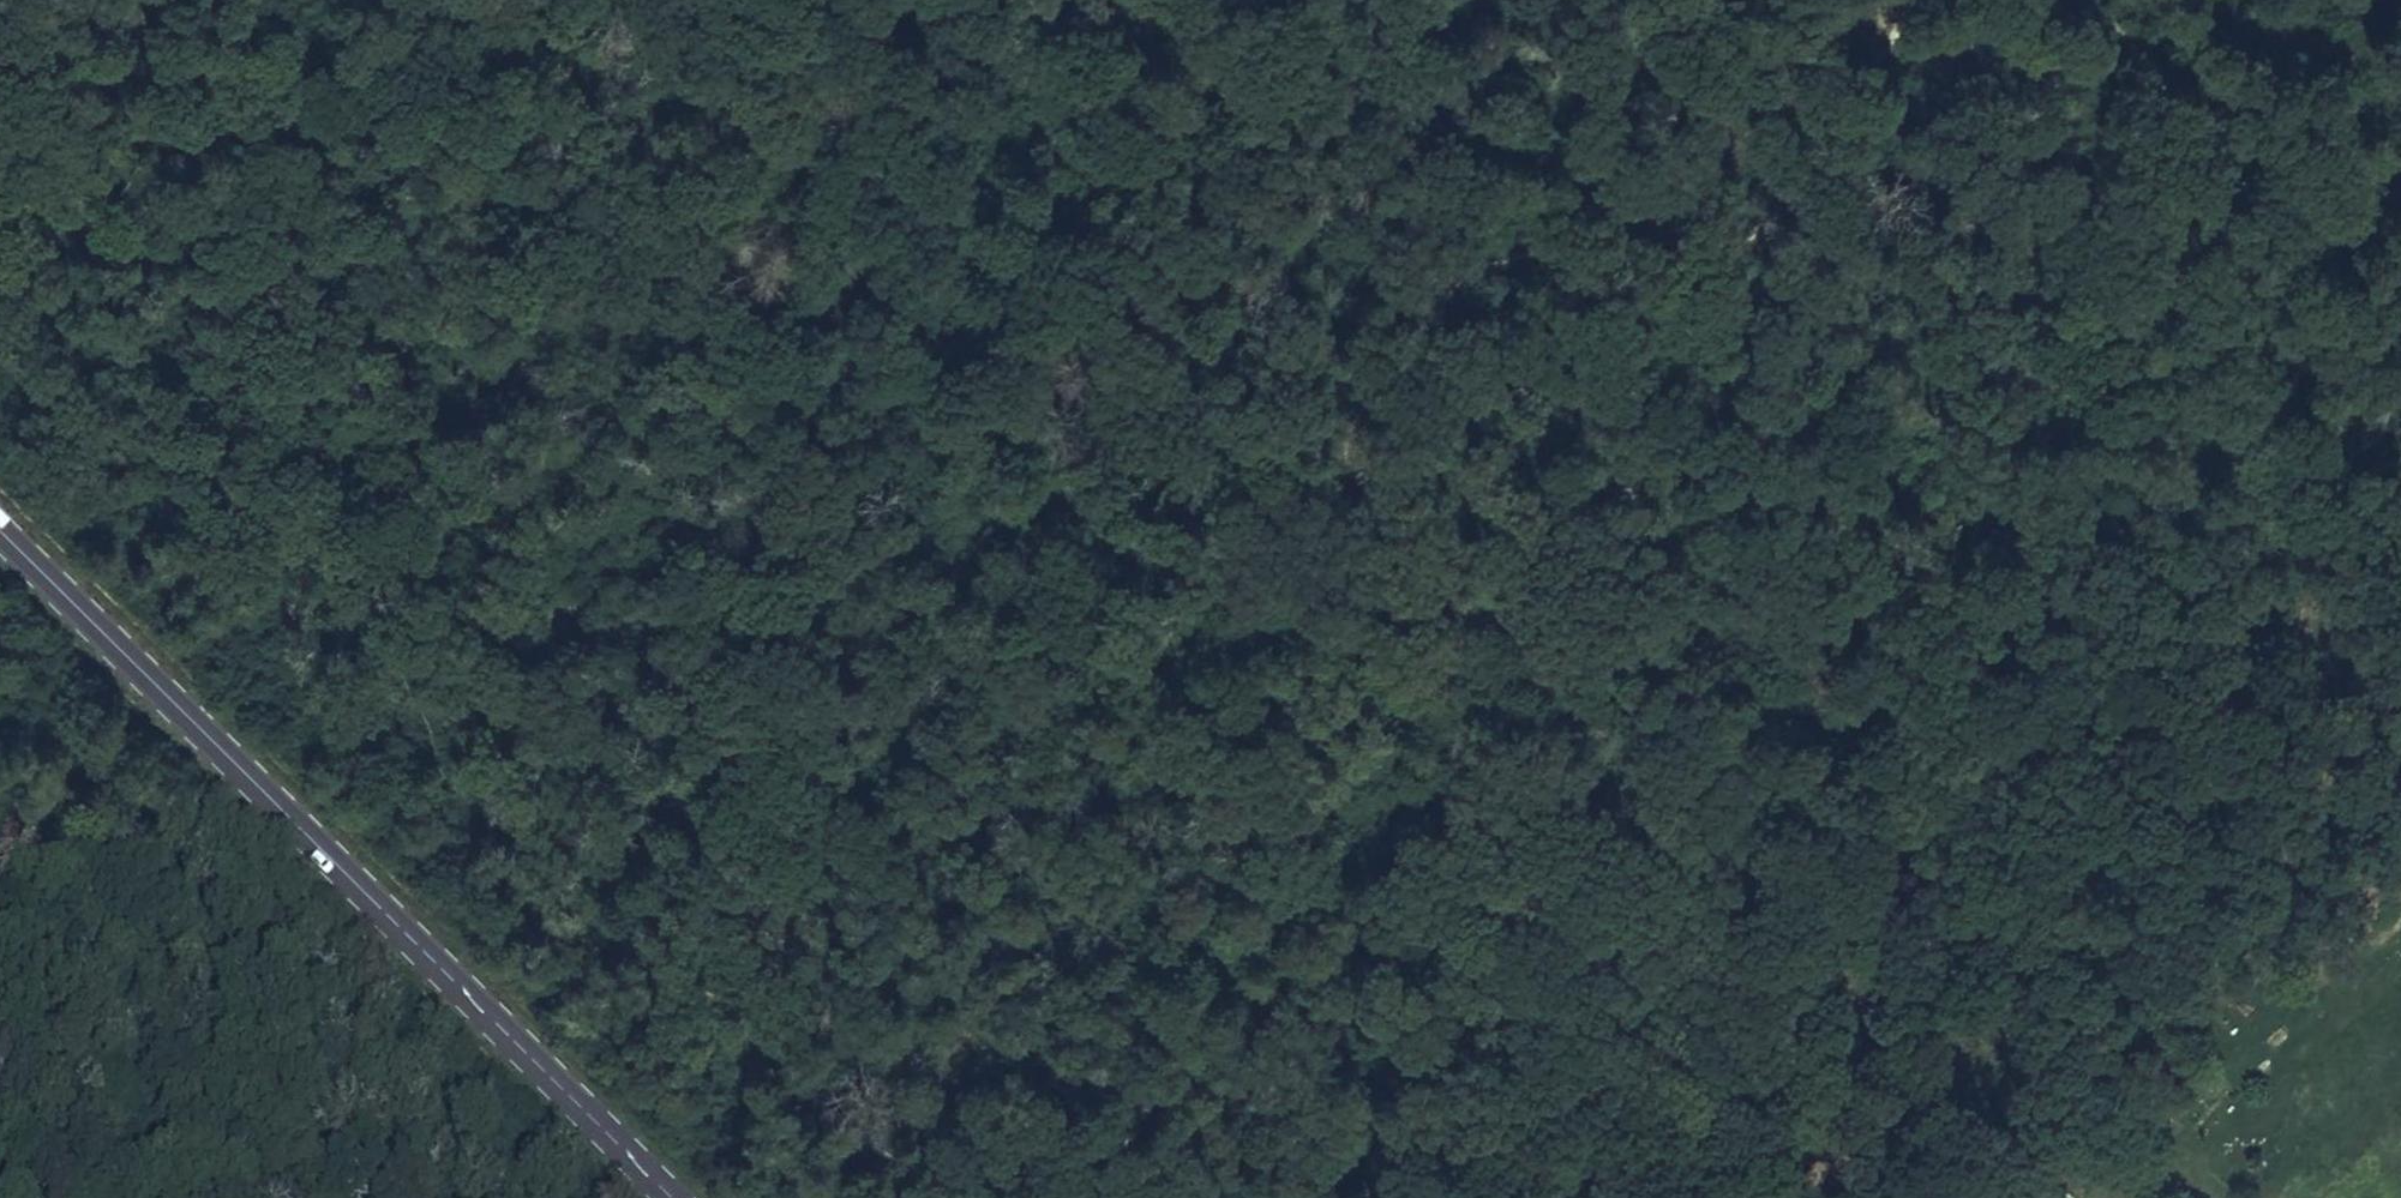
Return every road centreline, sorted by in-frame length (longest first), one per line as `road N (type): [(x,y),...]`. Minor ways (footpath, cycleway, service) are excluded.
road 1 (secondary): [(0,534),(667,1197)]

